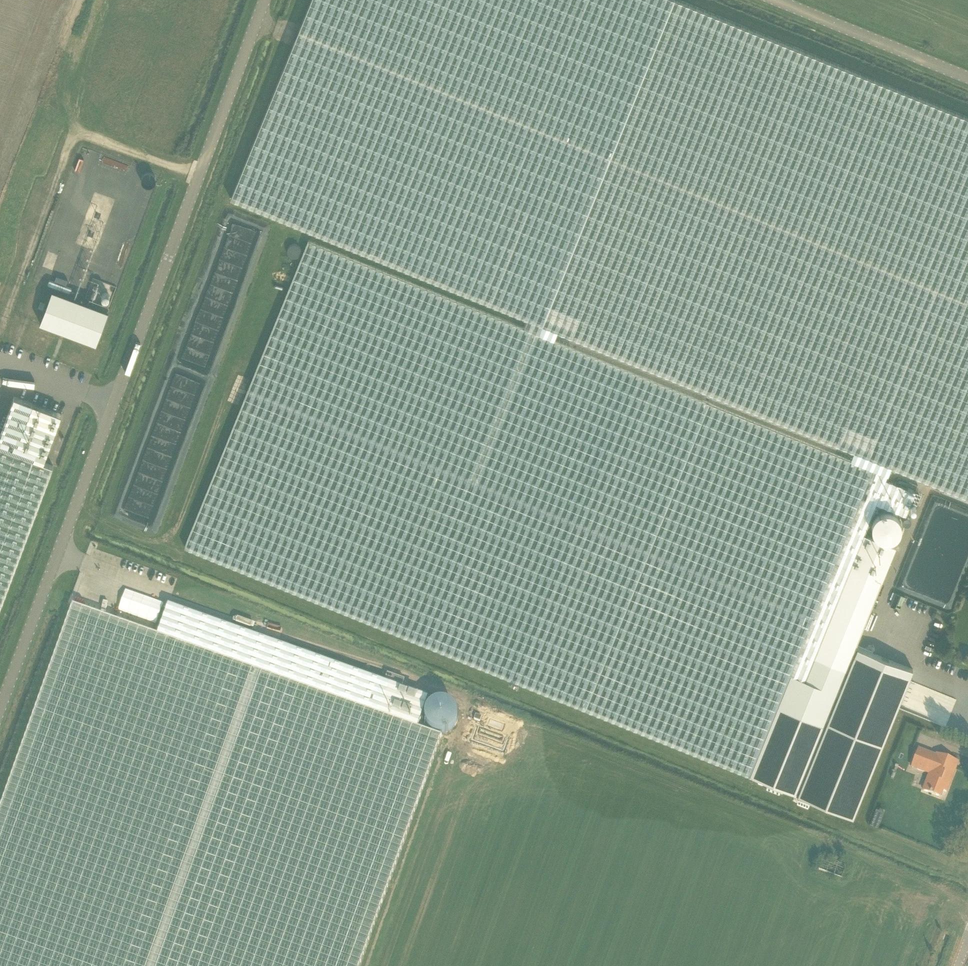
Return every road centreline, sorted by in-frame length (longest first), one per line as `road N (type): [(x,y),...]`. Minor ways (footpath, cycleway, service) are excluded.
road 1 (unclassified): [(266,0),(0,719)]
road 2 (unclassified): [(967,79),(773,0)]

